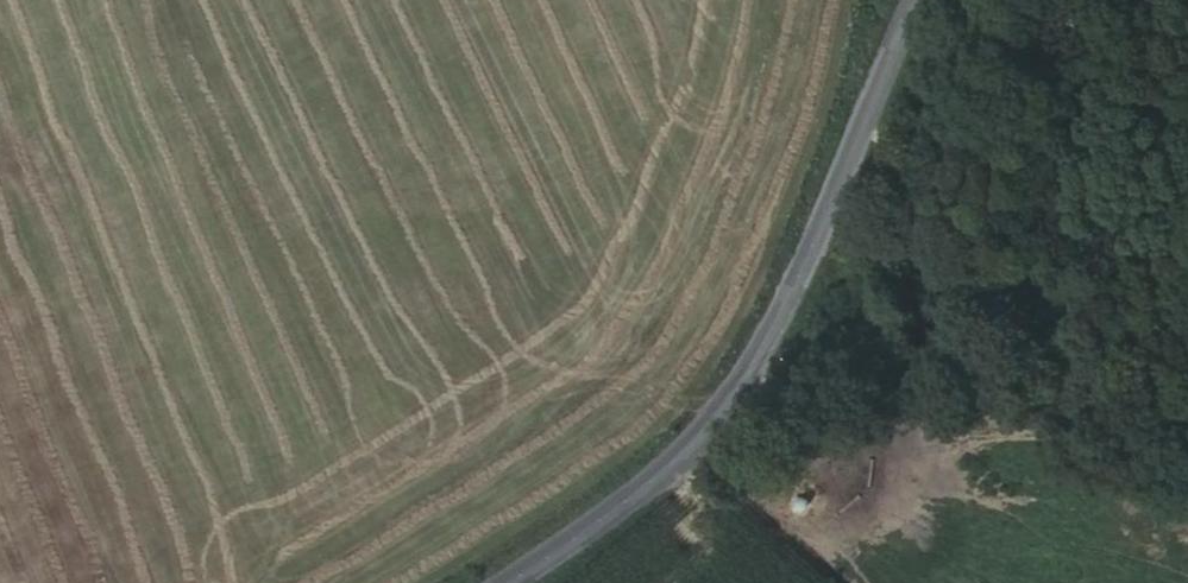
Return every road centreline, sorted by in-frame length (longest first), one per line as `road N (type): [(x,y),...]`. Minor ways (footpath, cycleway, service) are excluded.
road 1 (tertiary): [(915,0),(743,382),(641,485),(491,582)]

